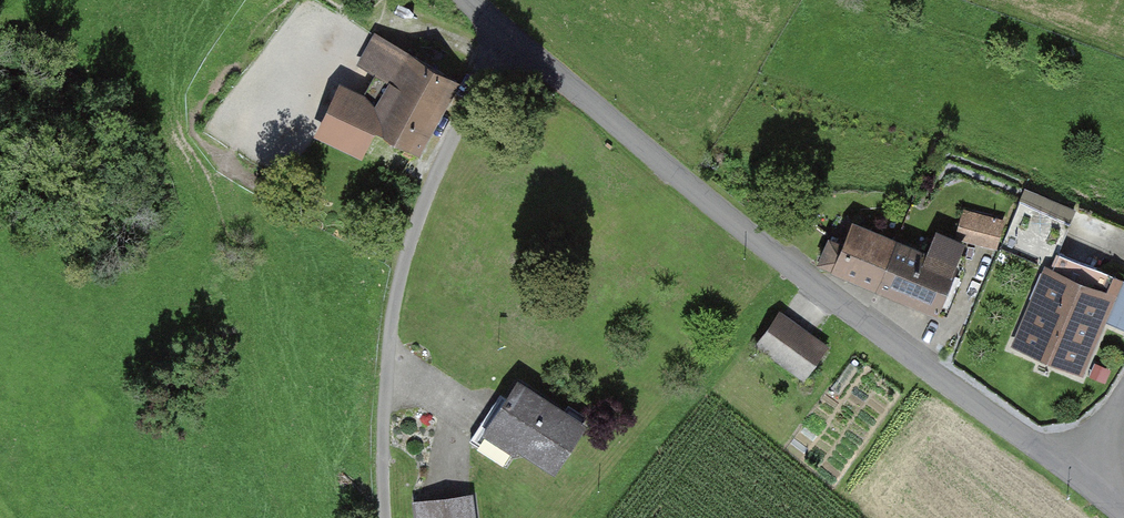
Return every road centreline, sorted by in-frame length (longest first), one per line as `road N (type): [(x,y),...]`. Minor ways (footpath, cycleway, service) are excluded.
road 1 (residential): [(466,0),(881,335),(1028,441),(1089,459)]
road 2 (track): [(502,31),(436,162),(405,245),(386,331),(377,439),(383,517)]

